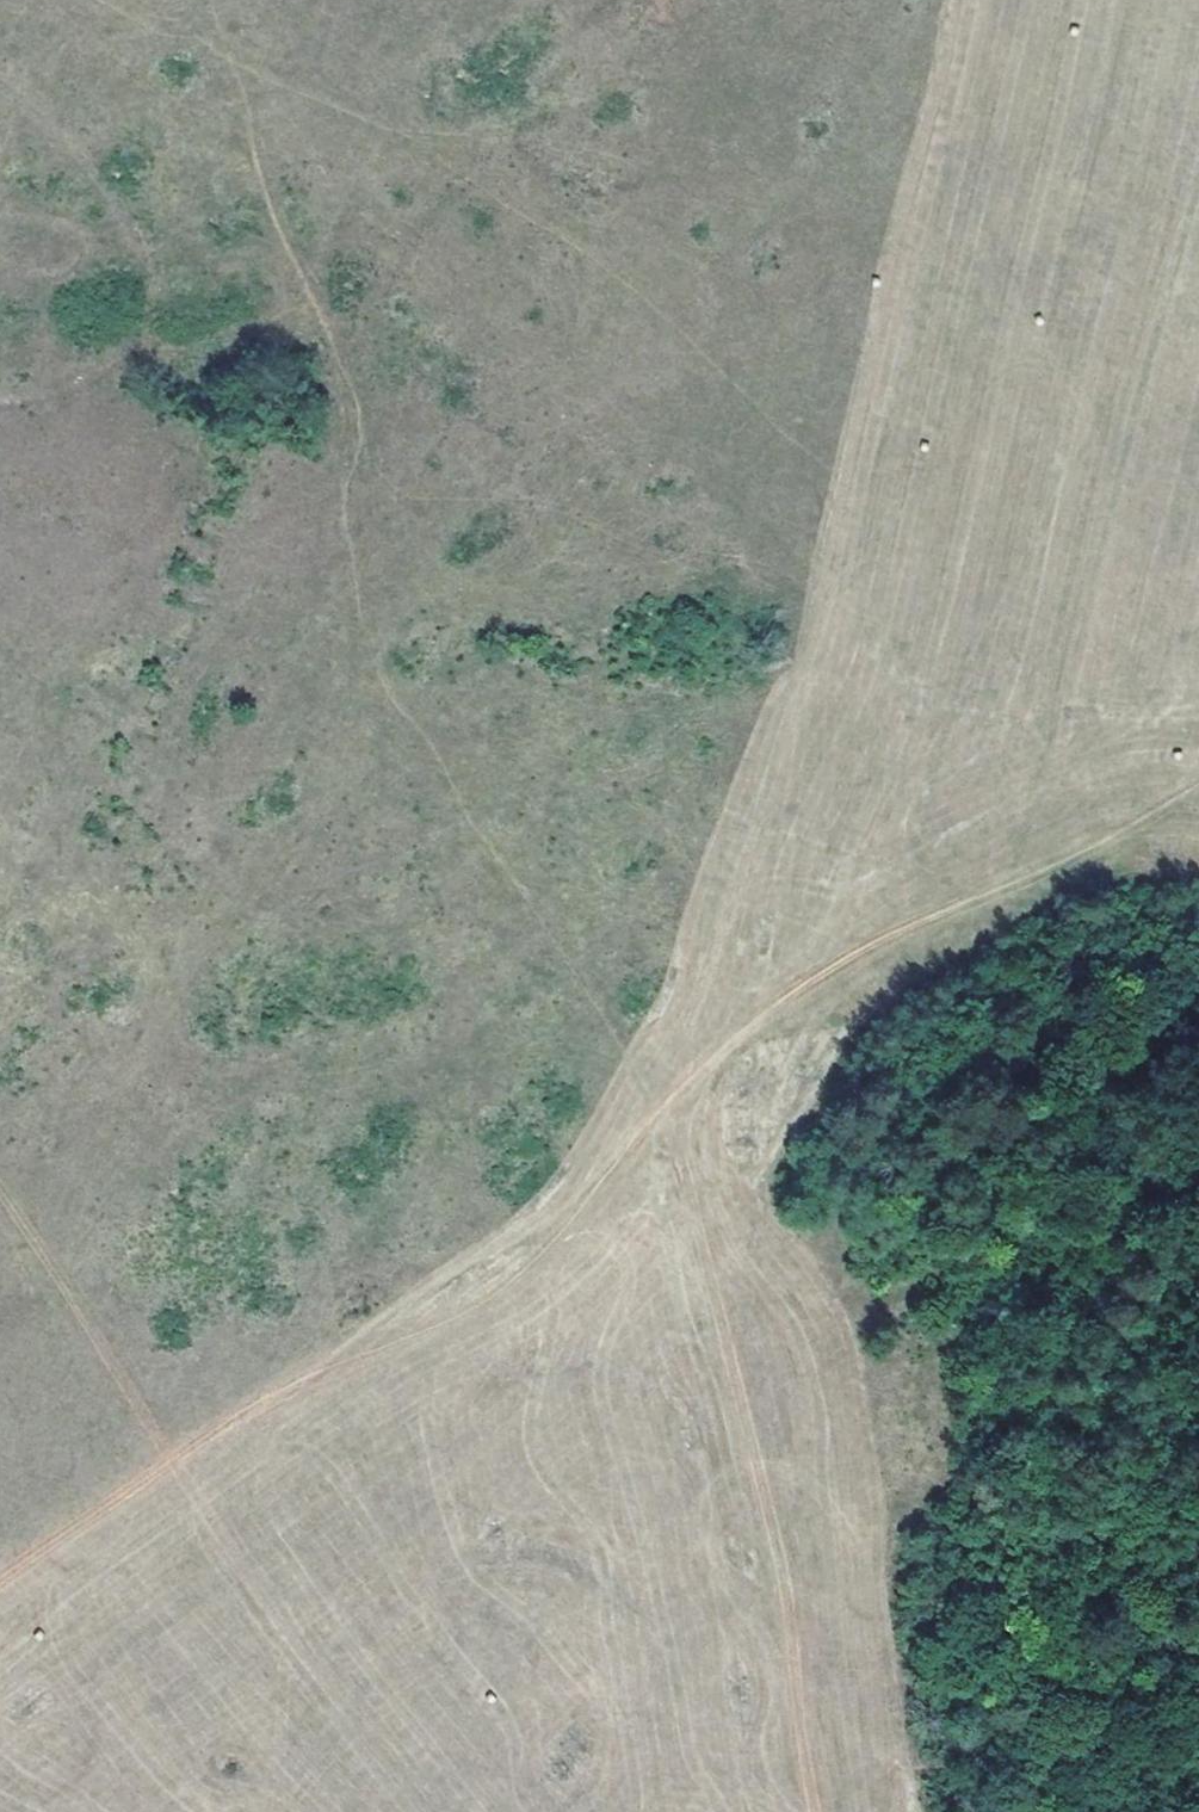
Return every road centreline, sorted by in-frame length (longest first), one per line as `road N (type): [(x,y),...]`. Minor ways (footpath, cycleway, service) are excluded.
road 1 (track): [(0,1583),(466,1262),(540,1229),(686,1084),(831,965),(1118,833),(1198,786)]
road 2 (track): [(955,0),(860,411),(686,1084)]
road 3 (track): [(850,1811),(766,1459),(709,1262),(687,1143),(686,1084)]

